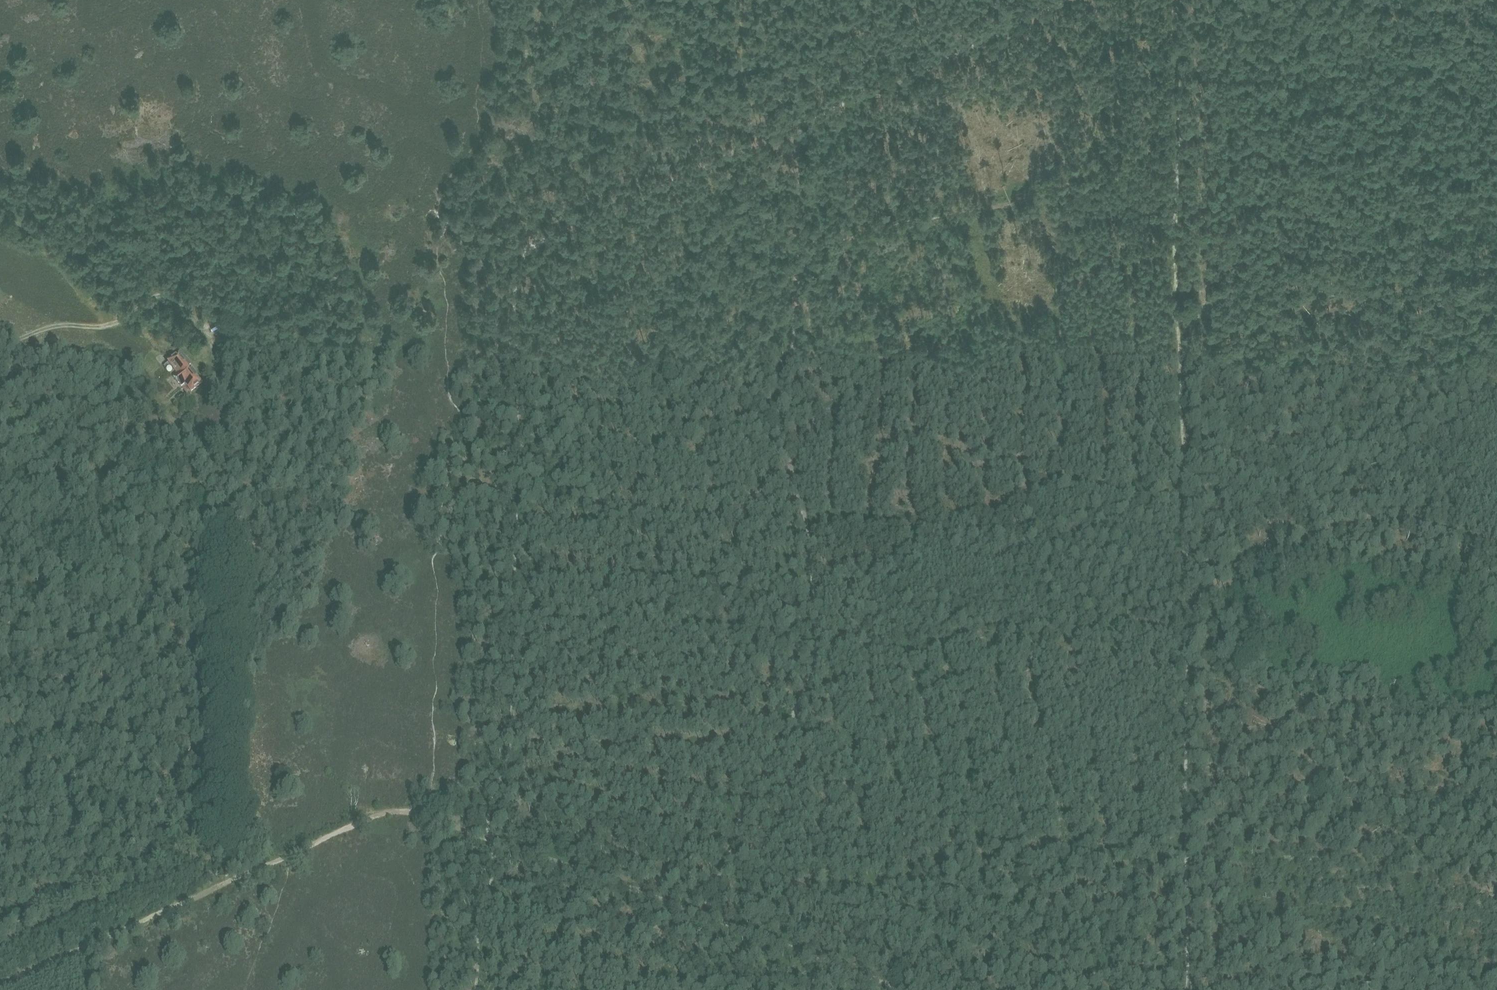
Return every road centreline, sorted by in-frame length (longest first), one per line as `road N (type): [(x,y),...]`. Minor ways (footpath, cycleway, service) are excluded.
road 1 (track): [(483,835),(426,815),(388,813),(0,982)]
road 2 (track): [(902,989),(497,841)]

